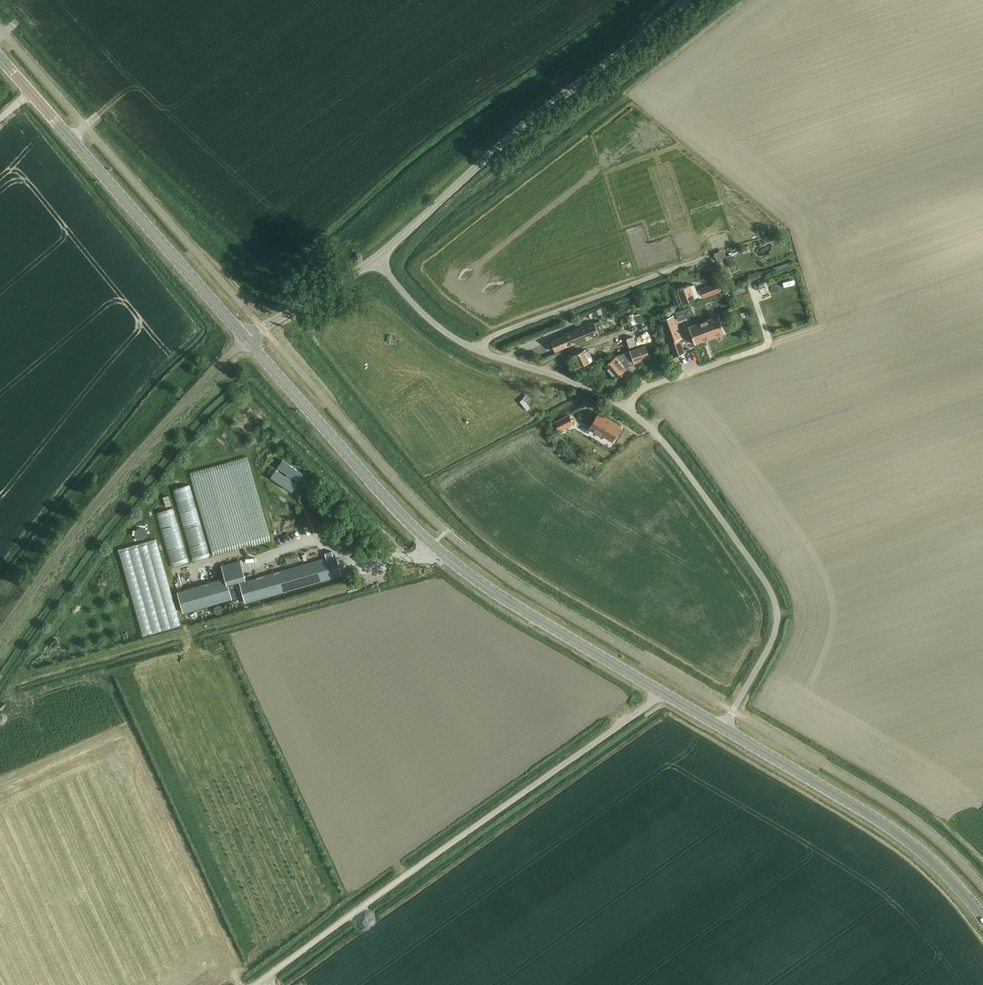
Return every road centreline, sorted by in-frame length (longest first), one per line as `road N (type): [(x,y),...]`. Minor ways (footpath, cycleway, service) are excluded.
road 1 (secondary): [(663,692),(443,554),(248,340)]
road 2 (unclassified): [(261,984),(663,692)]
road 3 (tertiary): [(377,260),(494,151),(687,0)]
road 4 (unclassified): [(724,728),(771,646),(775,601),(658,435),(626,406)]
road 5 (secondary): [(248,340),(30,90)]
road 6 (secondary): [(982,918),(901,833),(724,728)]
road 7 (residential): [(482,351),(490,337),(688,264)]
road 8 (unclassified): [(626,406),(482,351)]
road 9 (tertiary): [(248,340),(377,260)]
road 10 (unclassified): [(482,351),(450,334),(377,260)]

